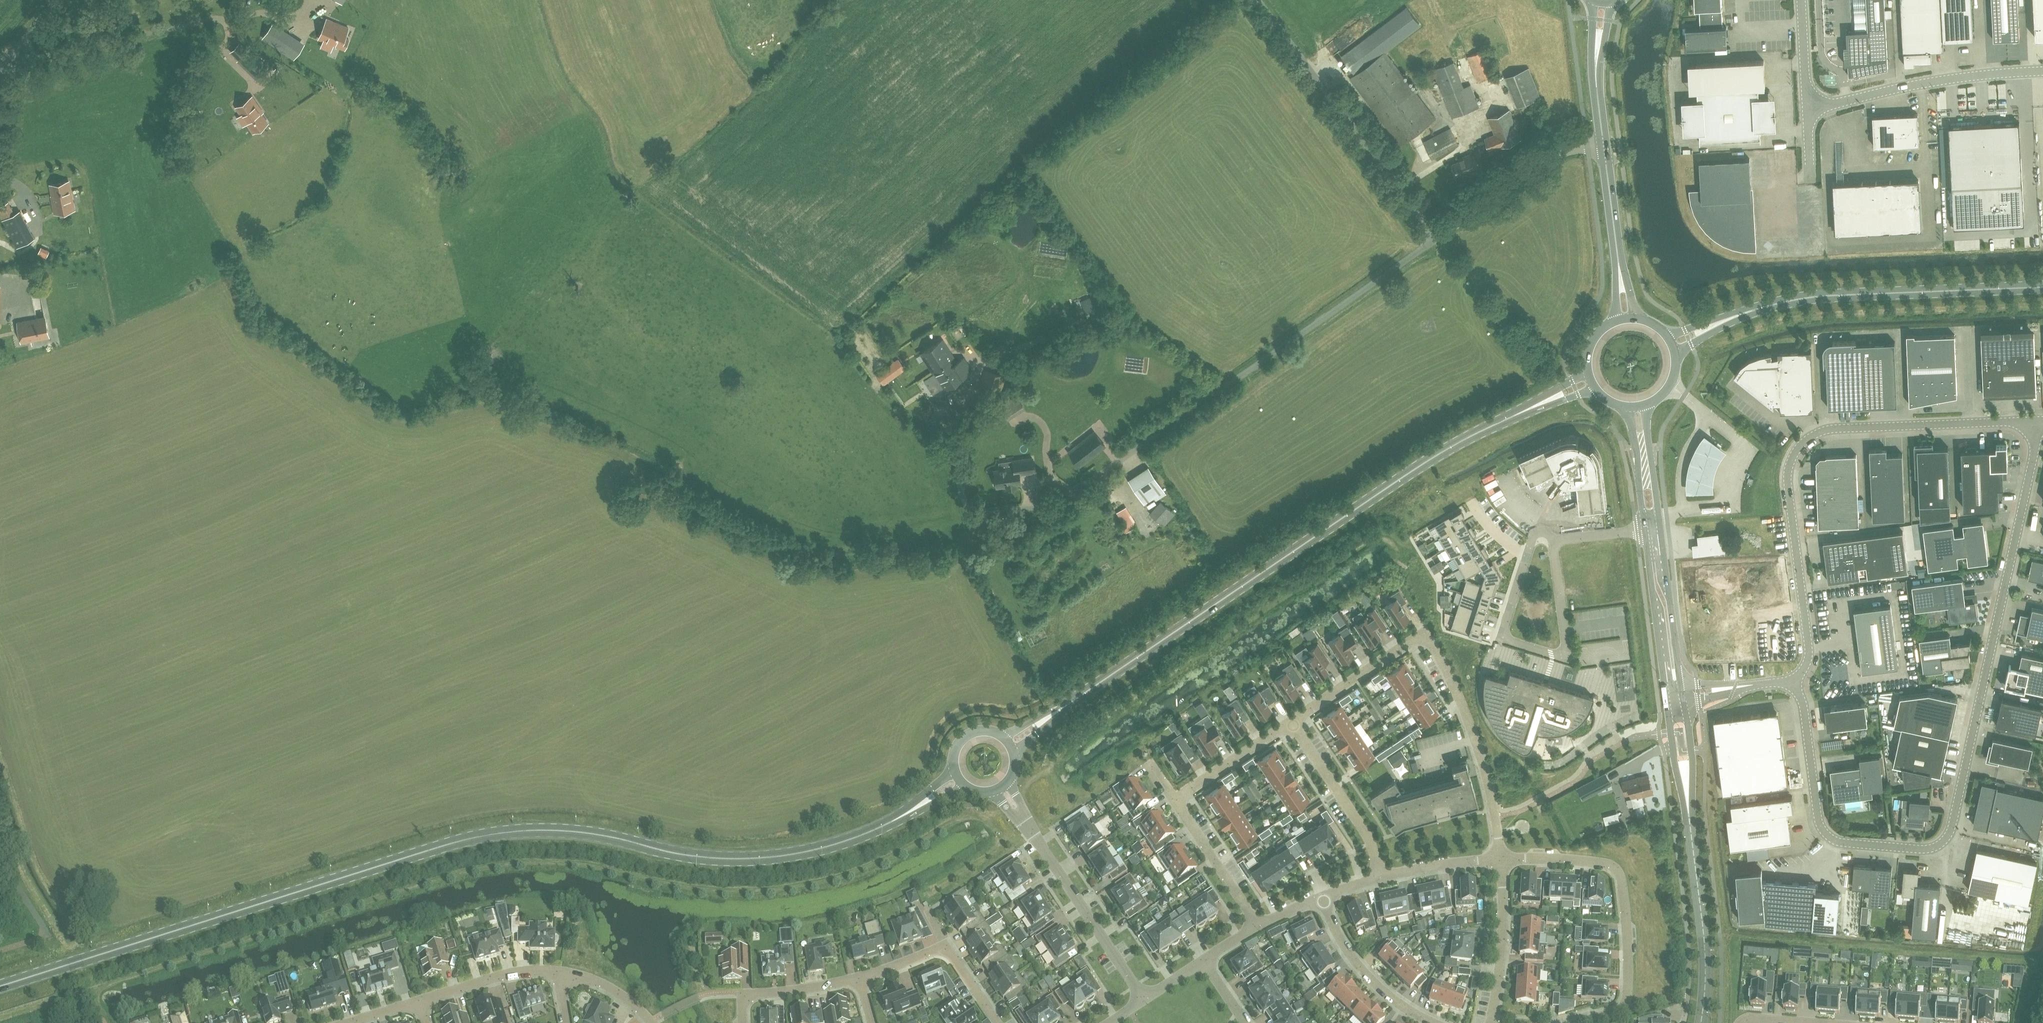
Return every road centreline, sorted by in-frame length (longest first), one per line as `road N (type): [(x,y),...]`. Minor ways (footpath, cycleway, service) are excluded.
road 1 (primary): [(886,826),(809,853),(752,860),(693,857),(577,834),(489,836),(0,987)]
road 2 (unclassified): [(2037,422),(1946,842),(1924,851),(1847,844),(1827,834),(1805,709),(1792,683)]
road 3 (residential): [(956,458),(967,503),(978,511),(1058,501),(1437,237)]
road 4 (unclassified): [(1792,683),(1809,652),(1788,478),(1798,449),(1842,429),(2037,422)]
road 5 (primary): [(1510,416),(1435,457),(1109,679)]
road 6 (residential): [(1500,859),(1474,734),(1425,634),(1292,722)]
road 7 (primary): [(1725,319),(1846,293),(2042,286)]
road 8 (unclassified): [(1437,237),(1257,0)]
road 9 (residential): [(1584,1022),(1627,1001),(1618,872),(1500,859)]
road 10 (secondary): [(1683,696),(1648,407)]
road 11 (secondary): [(1629,409),(1666,697)]
road 12 (unclassified): [(1808,110),(1923,84),(2042,72)]
road 13 (unclassified): [(1437,237),(1559,155),(1606,146)]
road 14 (residential): [(1038,840),(1145,1000)]
road 15 (residential): [(1379,879),(1371,843),(1292,722)]
road 16 (residential): [(997,1022),(948,954),(860,978)]
road 17 (secondary): [(1666,697),(1697,865)]
road 18 (residential): [(1324,898),(1360,969),(1434,1022)]
road 19 (secondary): [(1697,865),(1683,696)]
road 20 (residential): [(1490,1022),(1504,935),(1500,859)]
road 21 (secondary): [(1702,1022),(1707,982),(1697,865)]
road 22 (residential): [(1174,800),(1259,926)]
road 23 (residential): [(565,974),(504,976),(420,1002)]
road 24 (residential): [(860,978),(744,995),(742,1022)]
road 25 (residential): [(1292,722),(1174,800)]
road 26 (secondary): [(1606,146),(1619,268)]
road 27 (residential): [(1379,879),(1500,859)]

